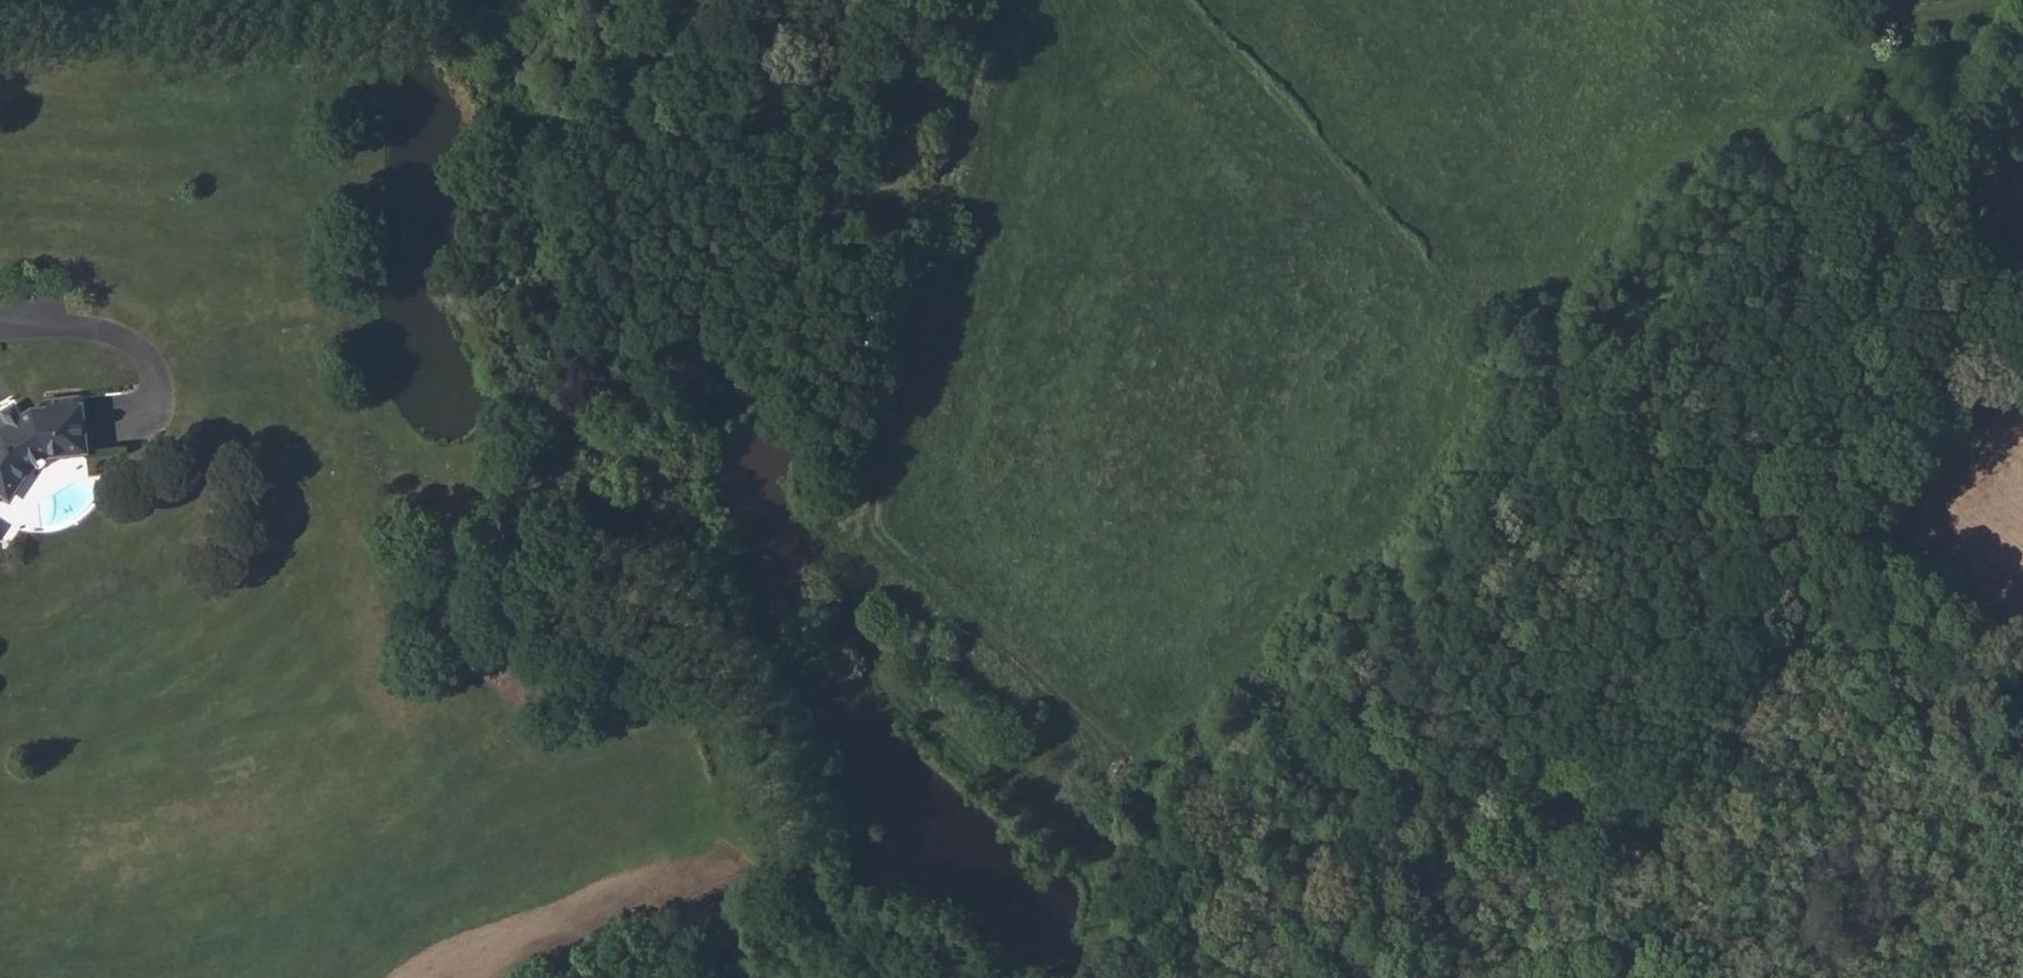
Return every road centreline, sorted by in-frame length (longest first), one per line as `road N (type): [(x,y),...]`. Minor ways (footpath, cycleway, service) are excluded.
road 1 (track): [(990,0),(947,172)]

